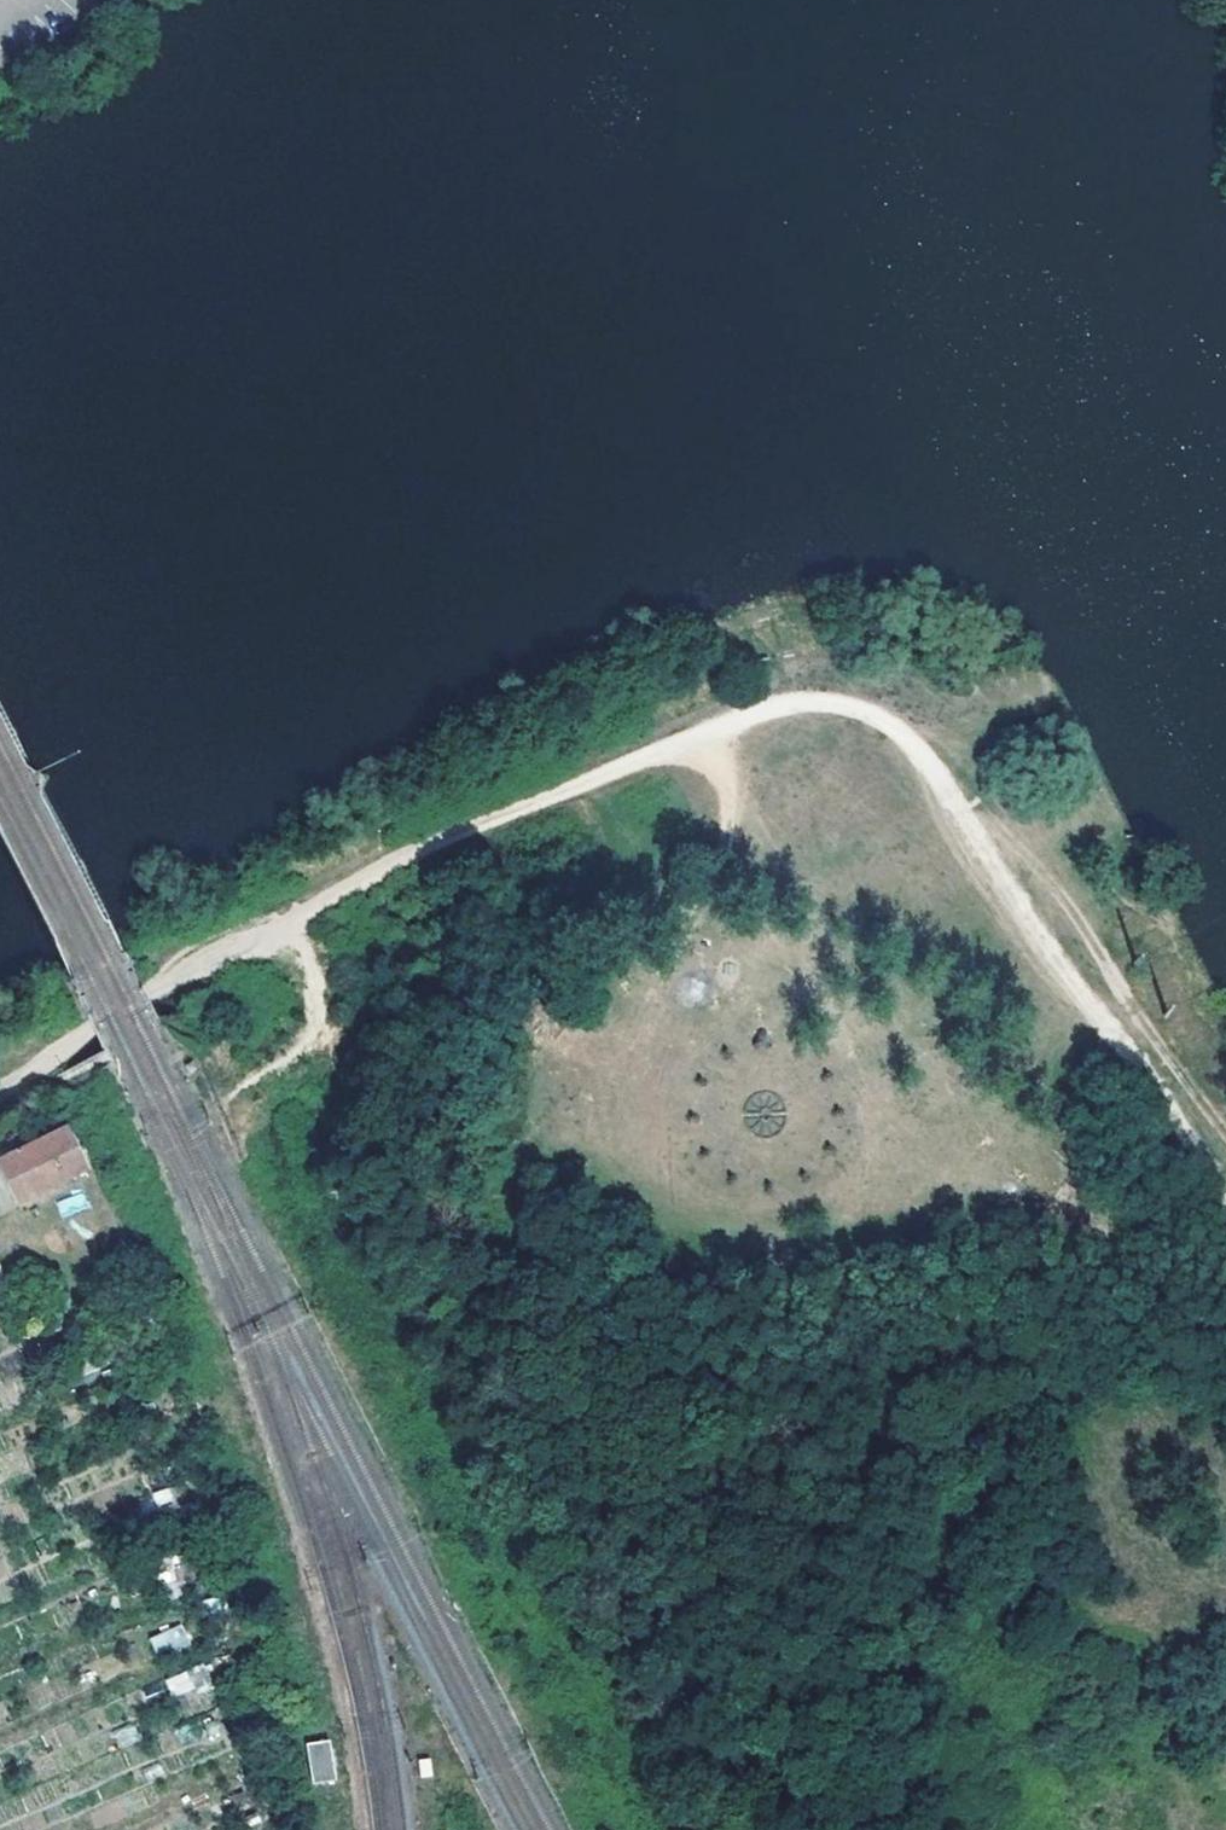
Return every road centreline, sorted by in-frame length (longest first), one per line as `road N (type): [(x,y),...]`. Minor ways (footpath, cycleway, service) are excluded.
road 1 (track): [(1225,1199),(1030,904),(899,729),(839,704),(779,706),(373,875),(0,1085)]

